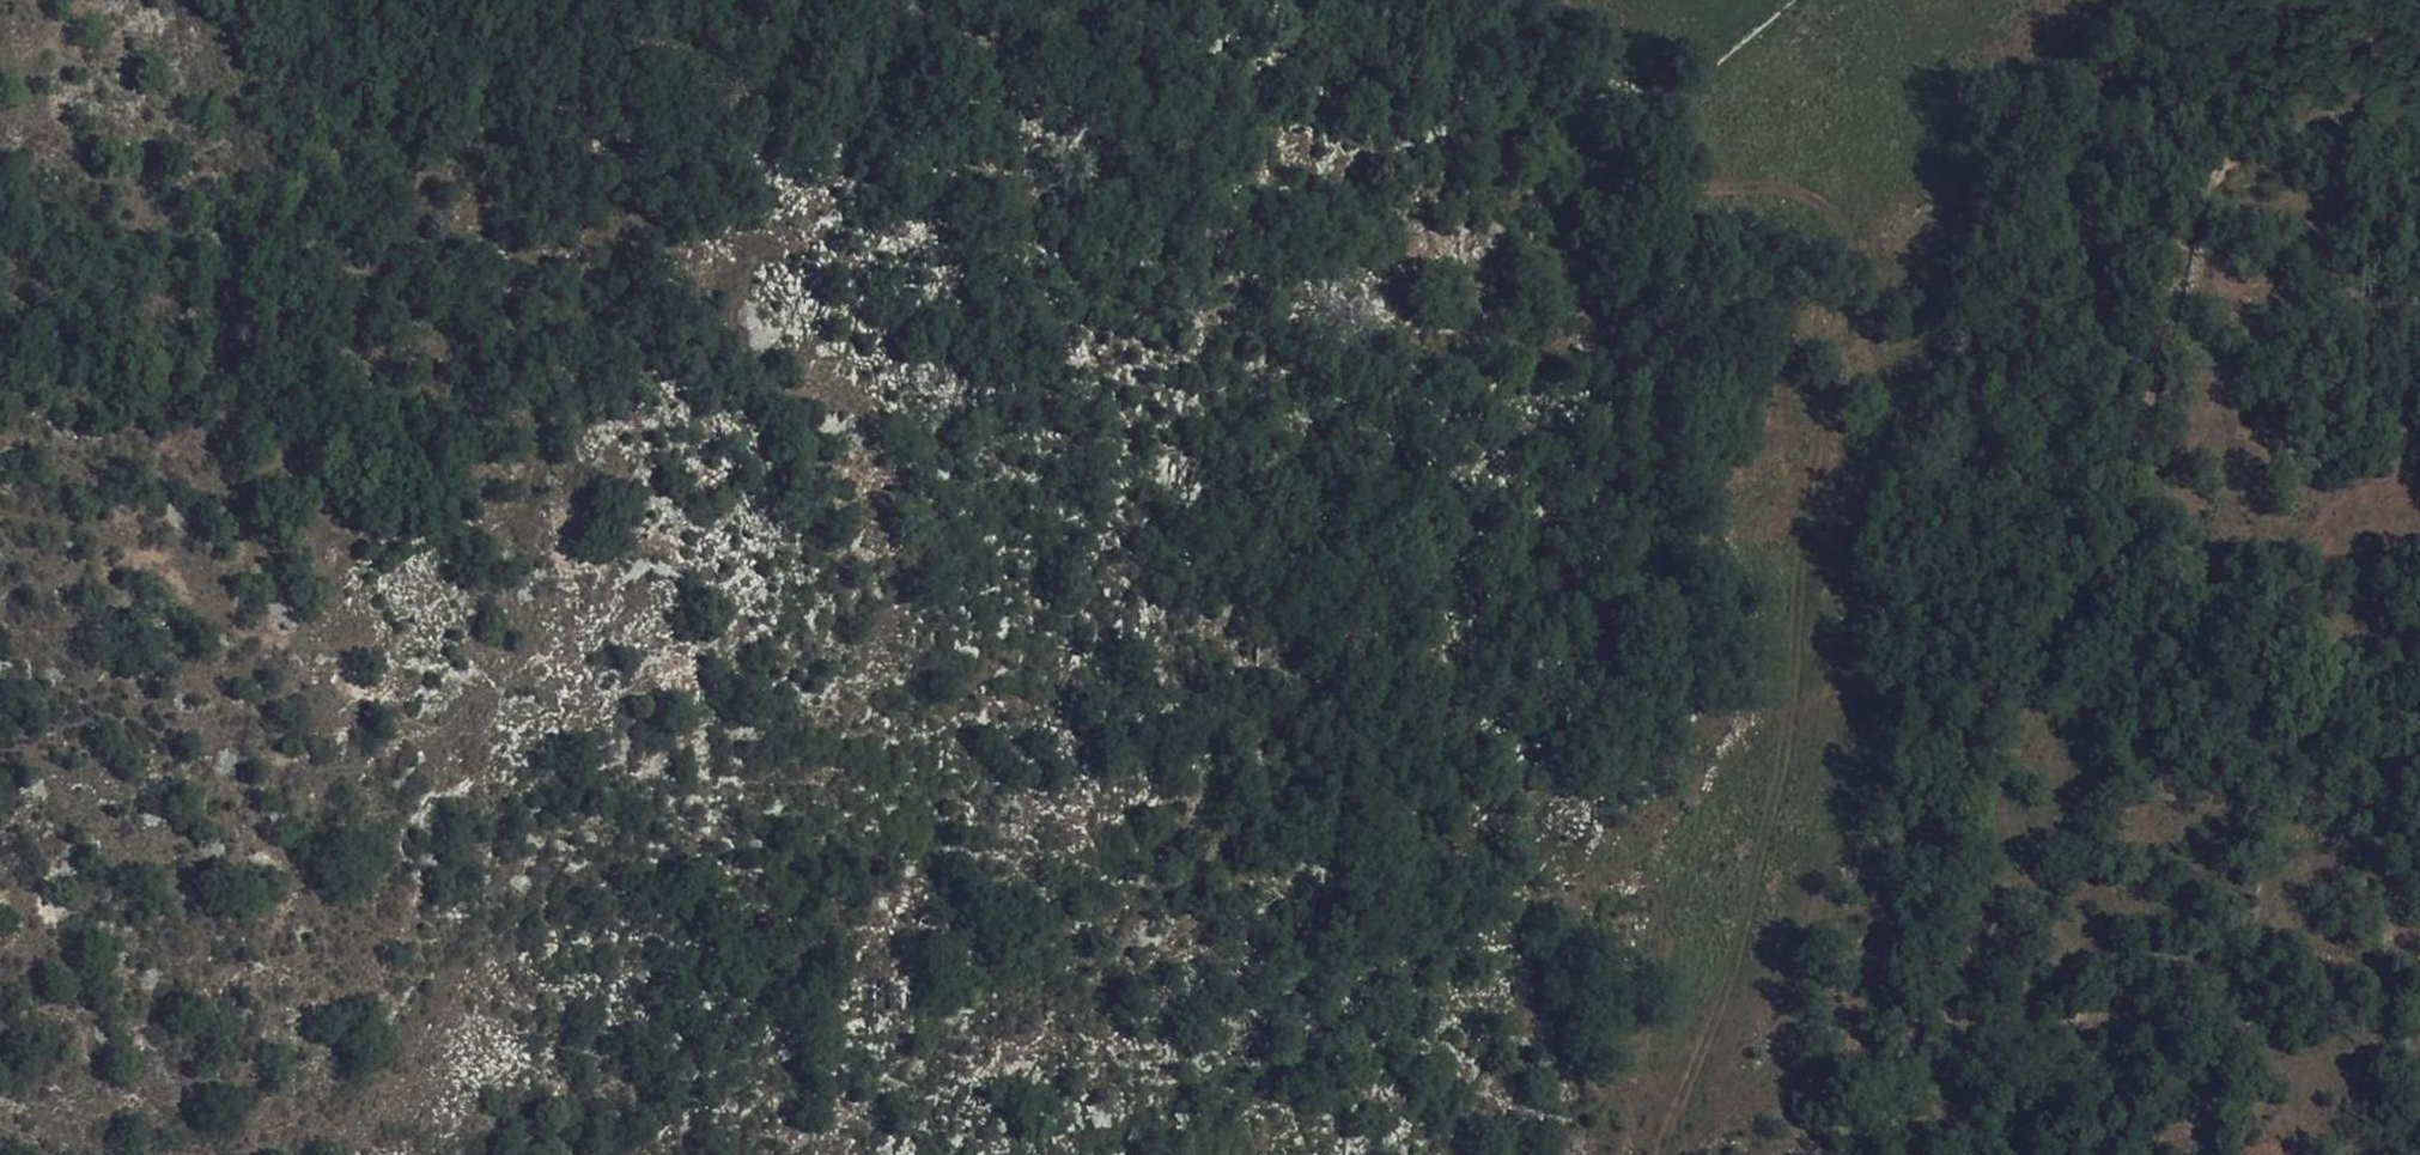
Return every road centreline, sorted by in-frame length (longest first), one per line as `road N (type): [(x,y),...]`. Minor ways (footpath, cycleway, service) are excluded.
road 1 (track): [(1876,1154),(2033,726),(2154,438),(2234,205),(2409,0)]

